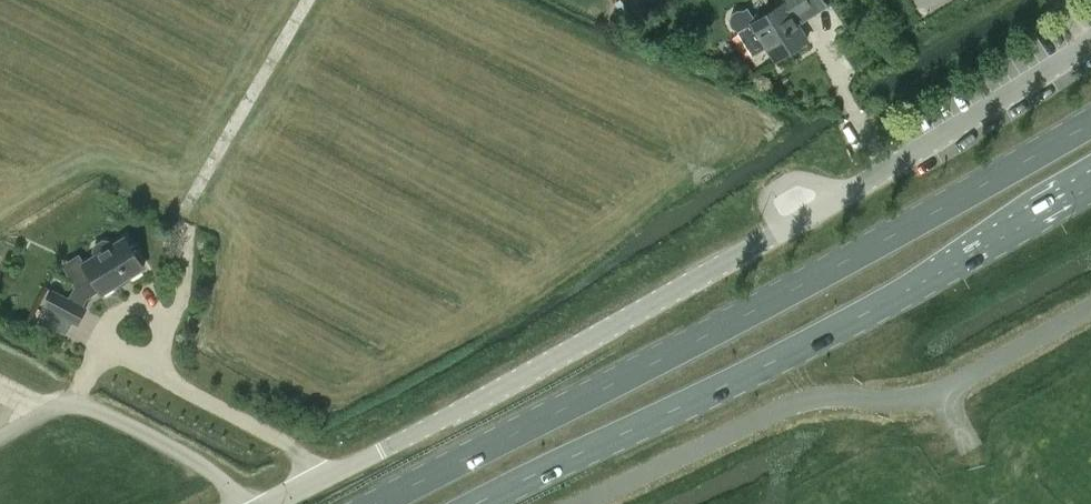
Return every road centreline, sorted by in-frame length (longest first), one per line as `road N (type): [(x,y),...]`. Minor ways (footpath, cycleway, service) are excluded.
road 1 (primary): [(1090,120),(823,272),(375,503)]
road 2 (primary): [(474,503),(832,328),(1090,182)]
road 3 (unclassified): [(273,503),(781,228)]
road 4 (unclassified): [(587,503),(800,401),(837,393),(888,400),(943,390),(1090,304)]
road 5 (unclassified): [(845,191),(1090,43)]

